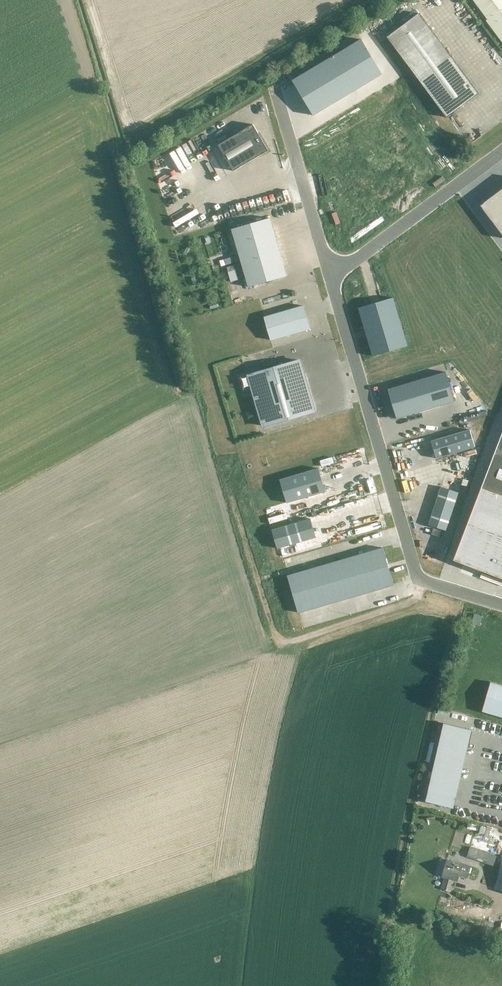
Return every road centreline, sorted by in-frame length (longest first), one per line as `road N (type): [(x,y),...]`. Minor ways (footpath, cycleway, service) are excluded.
road 1 (unclassified): [(328,270),(417,579),(501,605)]
road 2 (track): [(421,580),(409,602),(277,641),(229,483)]
road 3 (track): [(112,160),(377,0)]
road 4 (unclassified): [(328,270),(355,259),(501,149)]
road 5 (unclassified): [(275,88),(328,270)]
road 6 (track): [(112,160),(68,0)]

